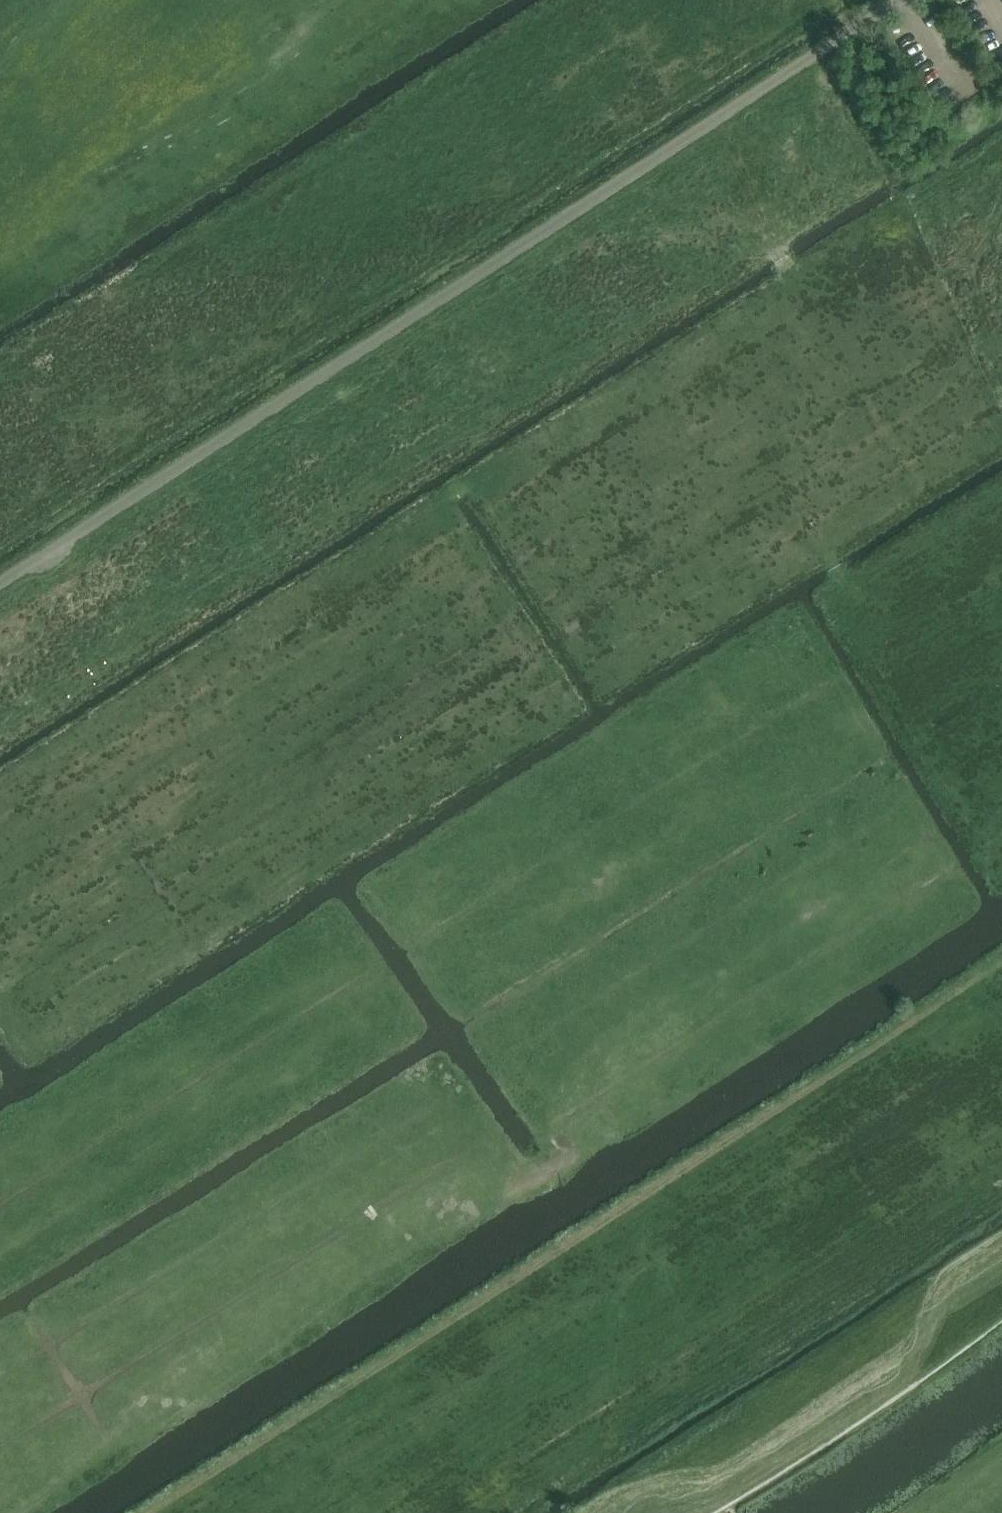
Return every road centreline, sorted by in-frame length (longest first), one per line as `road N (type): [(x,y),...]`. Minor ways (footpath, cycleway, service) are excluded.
road 1 (track): [(0,584),(900,0)]
road 2 (track): [(1001,963),(160,1512)]

